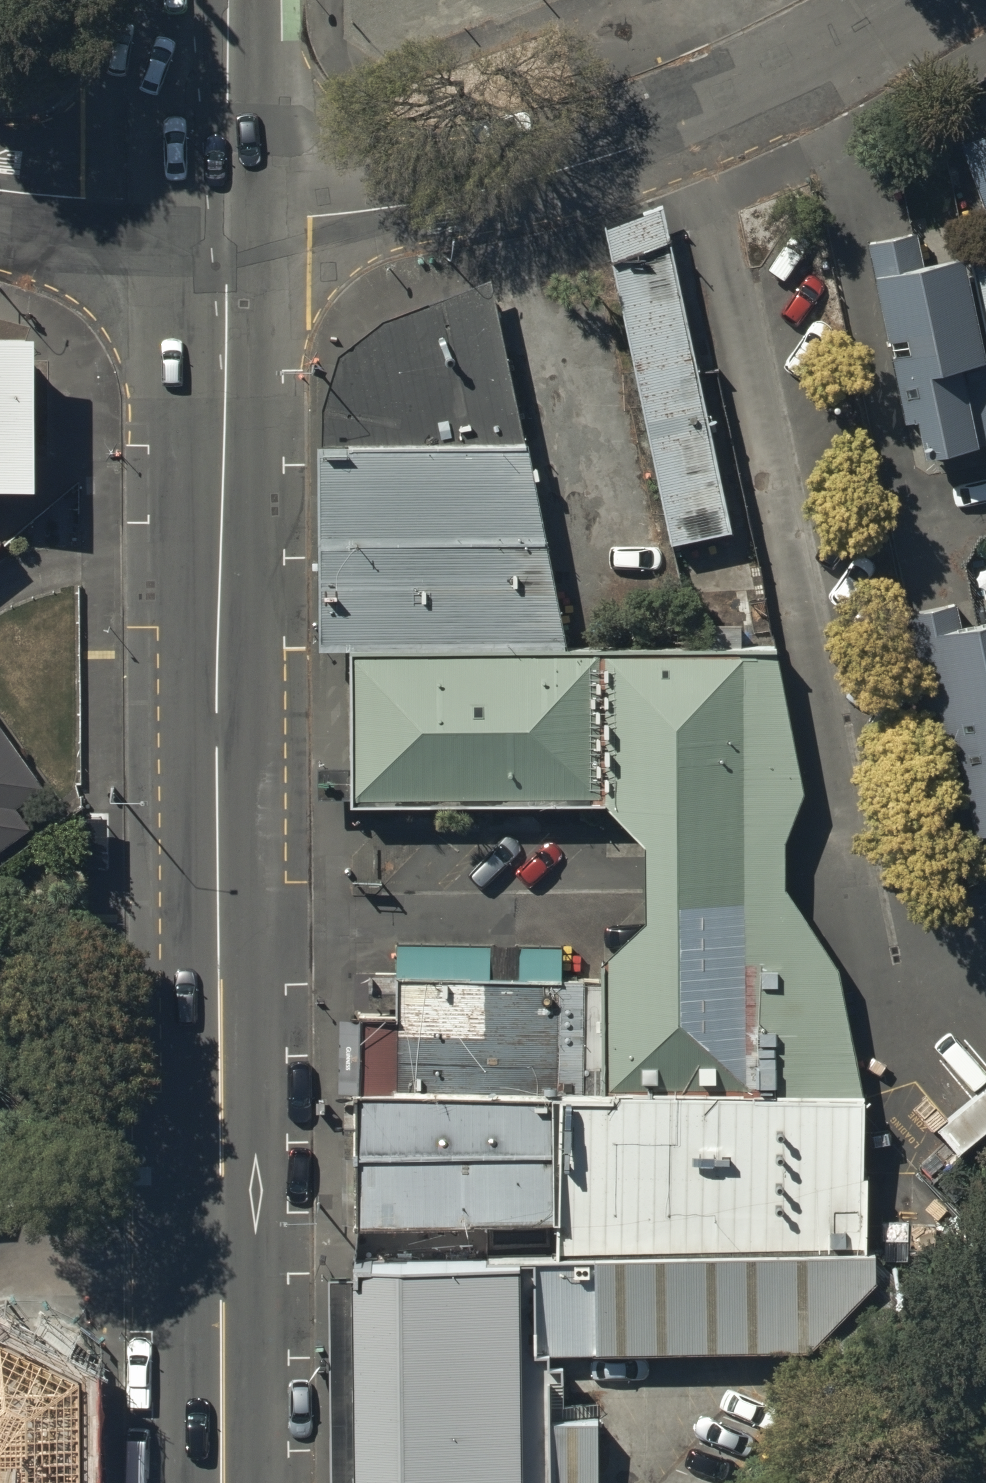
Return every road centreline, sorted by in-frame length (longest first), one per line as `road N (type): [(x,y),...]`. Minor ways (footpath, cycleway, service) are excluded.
road 1 (tertiary): [(219,212),(221,1224)]
road 2 (residential): [(928,0),(820,63),(691,123),(522,188),(309,217),(219,212)]
road 3 (tertiary): [(221,1224),(222,1482)]
road 4 (residential): [(0,1255),(86,1223),(221,1224)]
road 5 (residential): [(219,212),(0,192)]
road 6 (tertiary): [(216,0),(219,212)]

